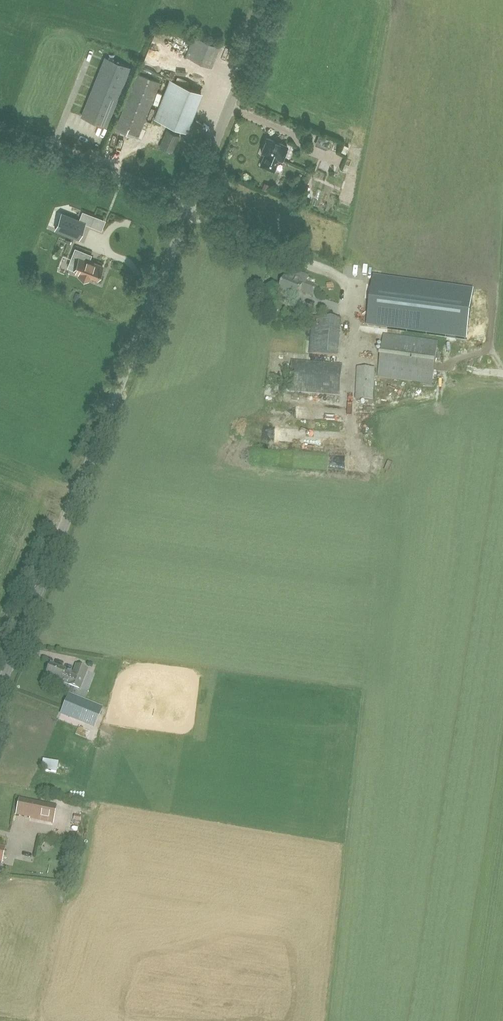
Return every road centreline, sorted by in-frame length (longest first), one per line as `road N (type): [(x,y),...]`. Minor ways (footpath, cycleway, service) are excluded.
road 1 (unclassified): [(0,689),(192,203)]
road 2 (unclassified): [(192,203),(272,0)]
road 3 (unclassified): [(192,203),(0,126)]

